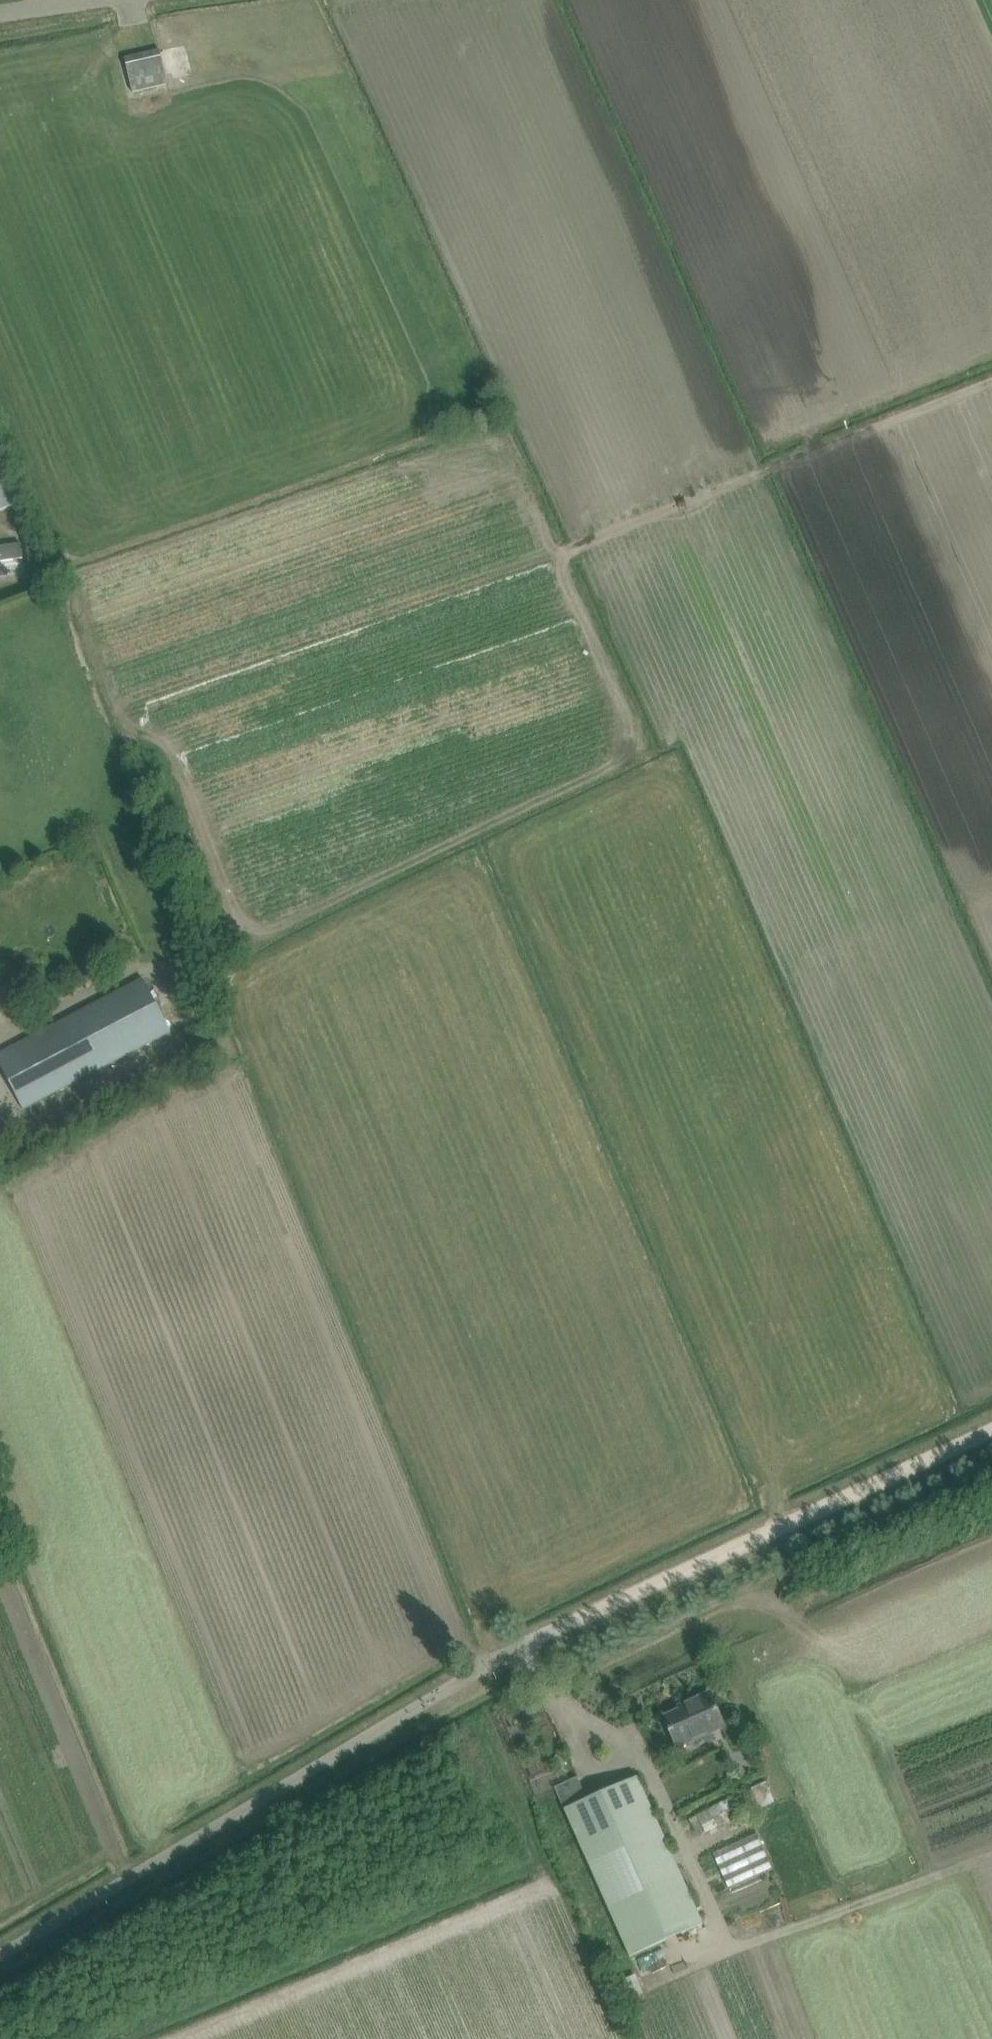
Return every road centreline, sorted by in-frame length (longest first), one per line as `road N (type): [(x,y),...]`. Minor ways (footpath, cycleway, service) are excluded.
road 1 (unclassified): [(0,1961),(540,1644)]
road 2 (track): [(540,1644),(991,1431)]

